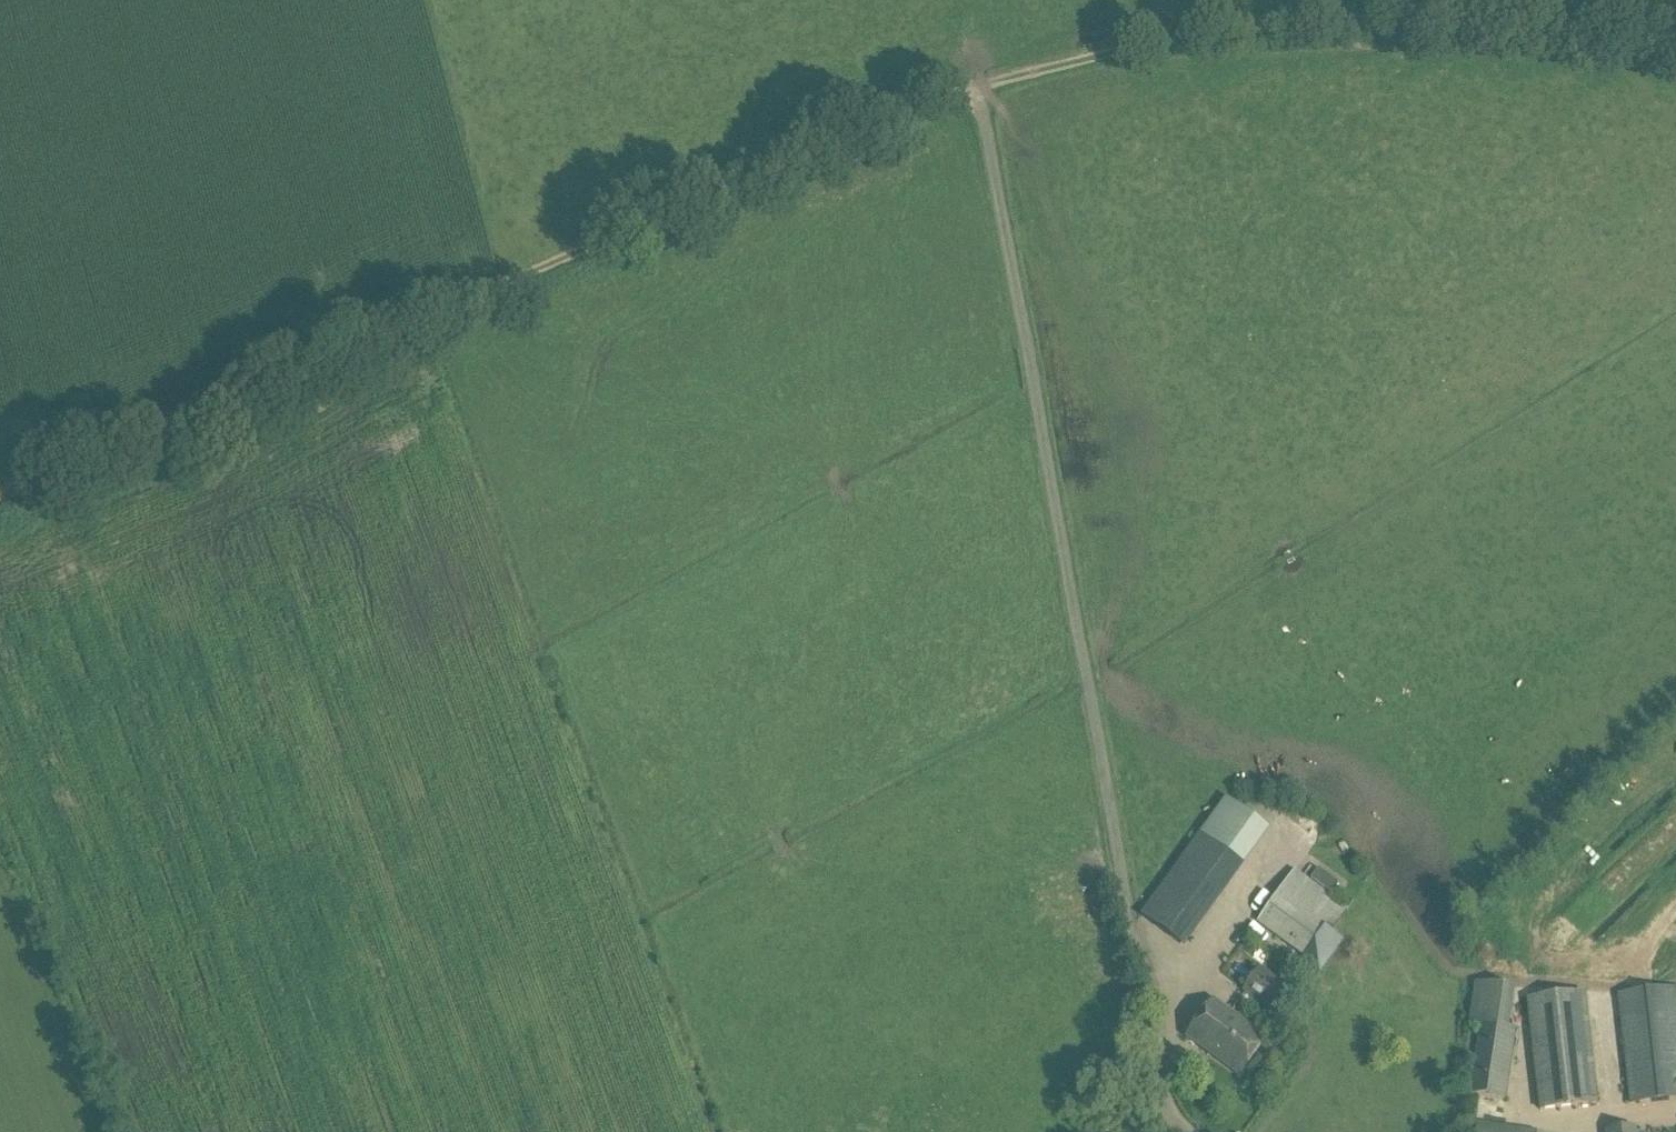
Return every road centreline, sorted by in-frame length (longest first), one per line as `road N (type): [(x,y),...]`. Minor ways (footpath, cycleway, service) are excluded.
road 1 (track): [(0,508),(939,92),(977,85)]
road 2 (track): [(977,85),(1141,47),(1300,26),(1549,22),(1675,31)]

